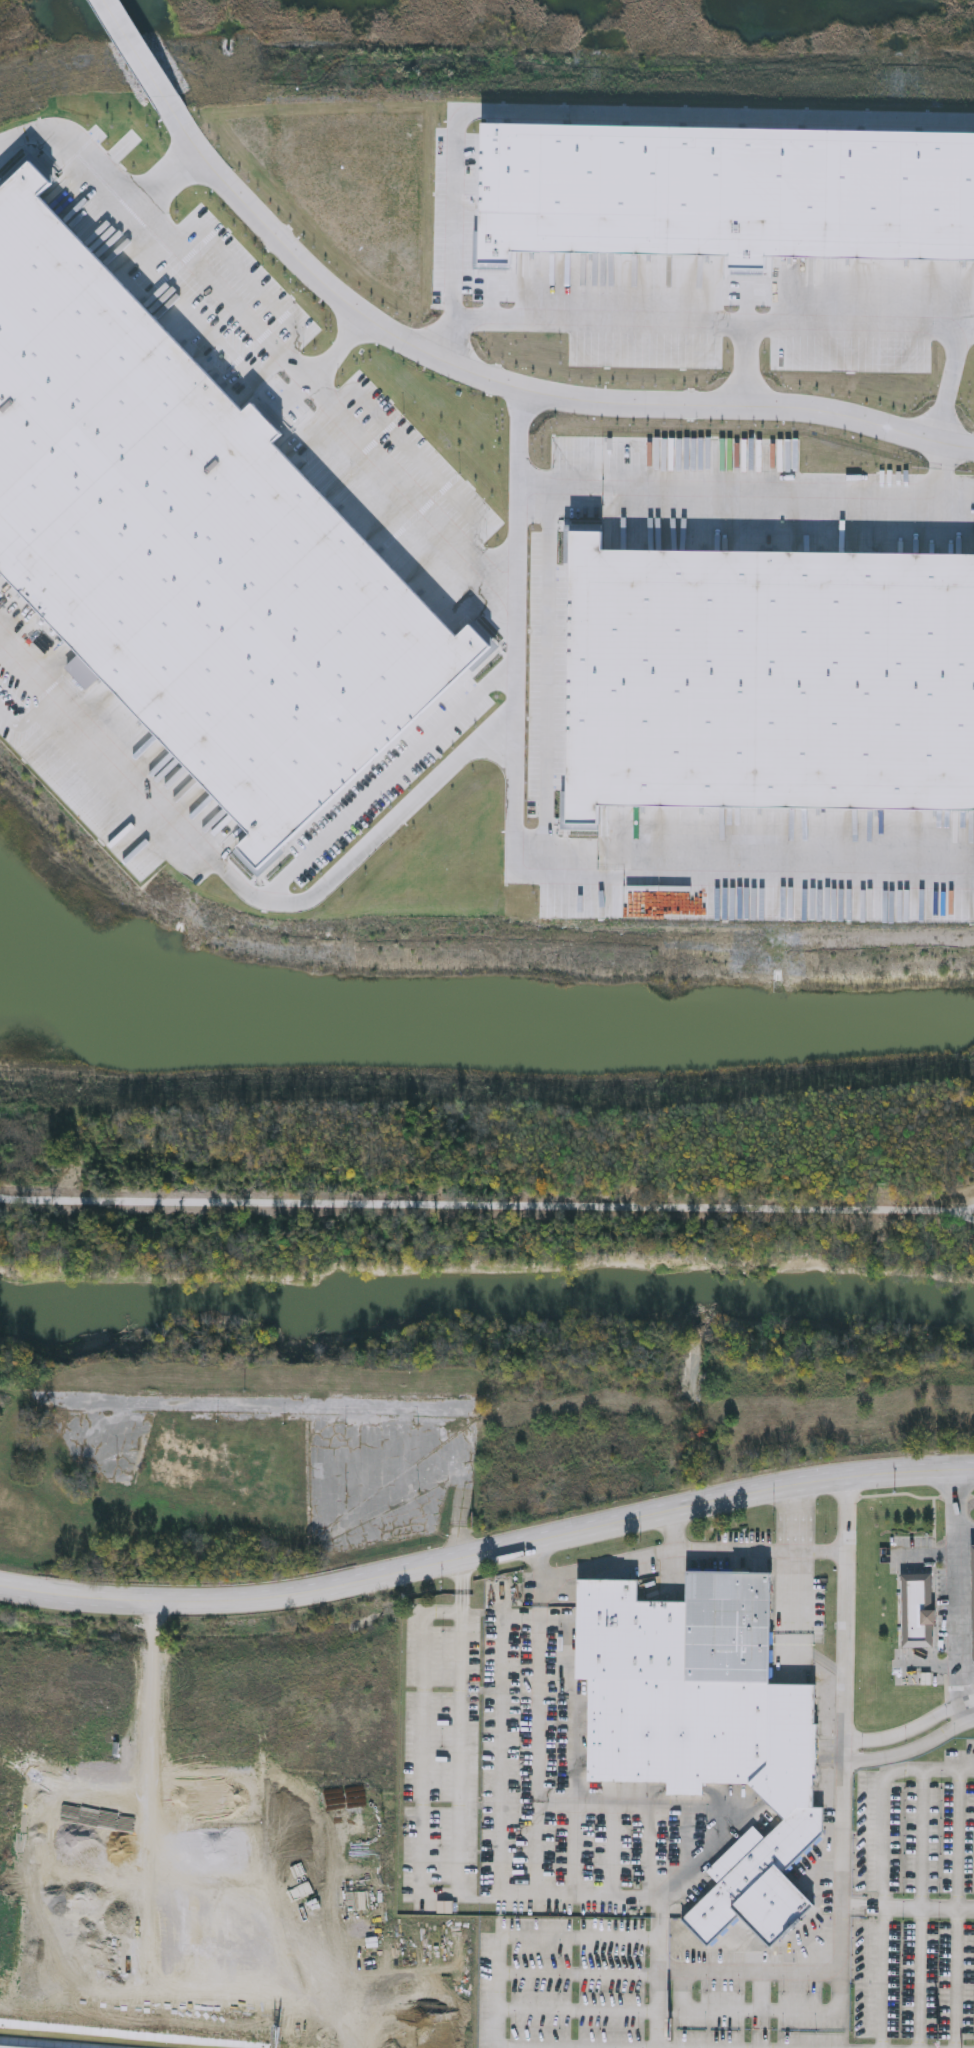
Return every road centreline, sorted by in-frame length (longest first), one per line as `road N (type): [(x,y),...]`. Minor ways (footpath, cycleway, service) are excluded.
road 1 (residential): [(0,1590),(125,1604),(271,1606),(802,1487),(973,1474)]

